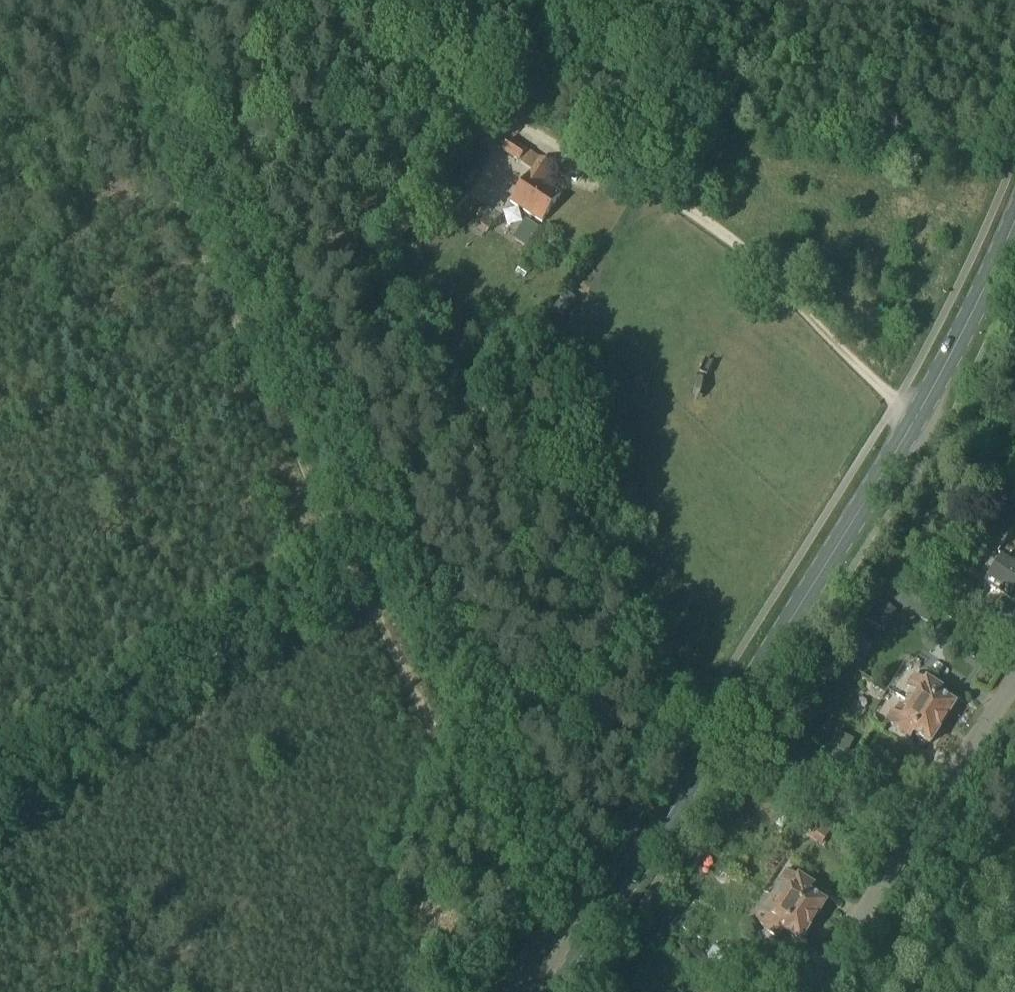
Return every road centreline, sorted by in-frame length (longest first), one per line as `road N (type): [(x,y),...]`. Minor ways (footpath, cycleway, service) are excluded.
road 1 (track): [(533,937),(134,118),(119,77),(122,49),(154,0)]
road 2 (primary): [(559,991),(914,421),(1014,223)]
road 3 (track): [(365,0),(509,119),(703,219),(914,421)]
road 4 (track): [(0,790),(353,574)]
road 5 (unclassified): [(811,991),(1014,678)]

